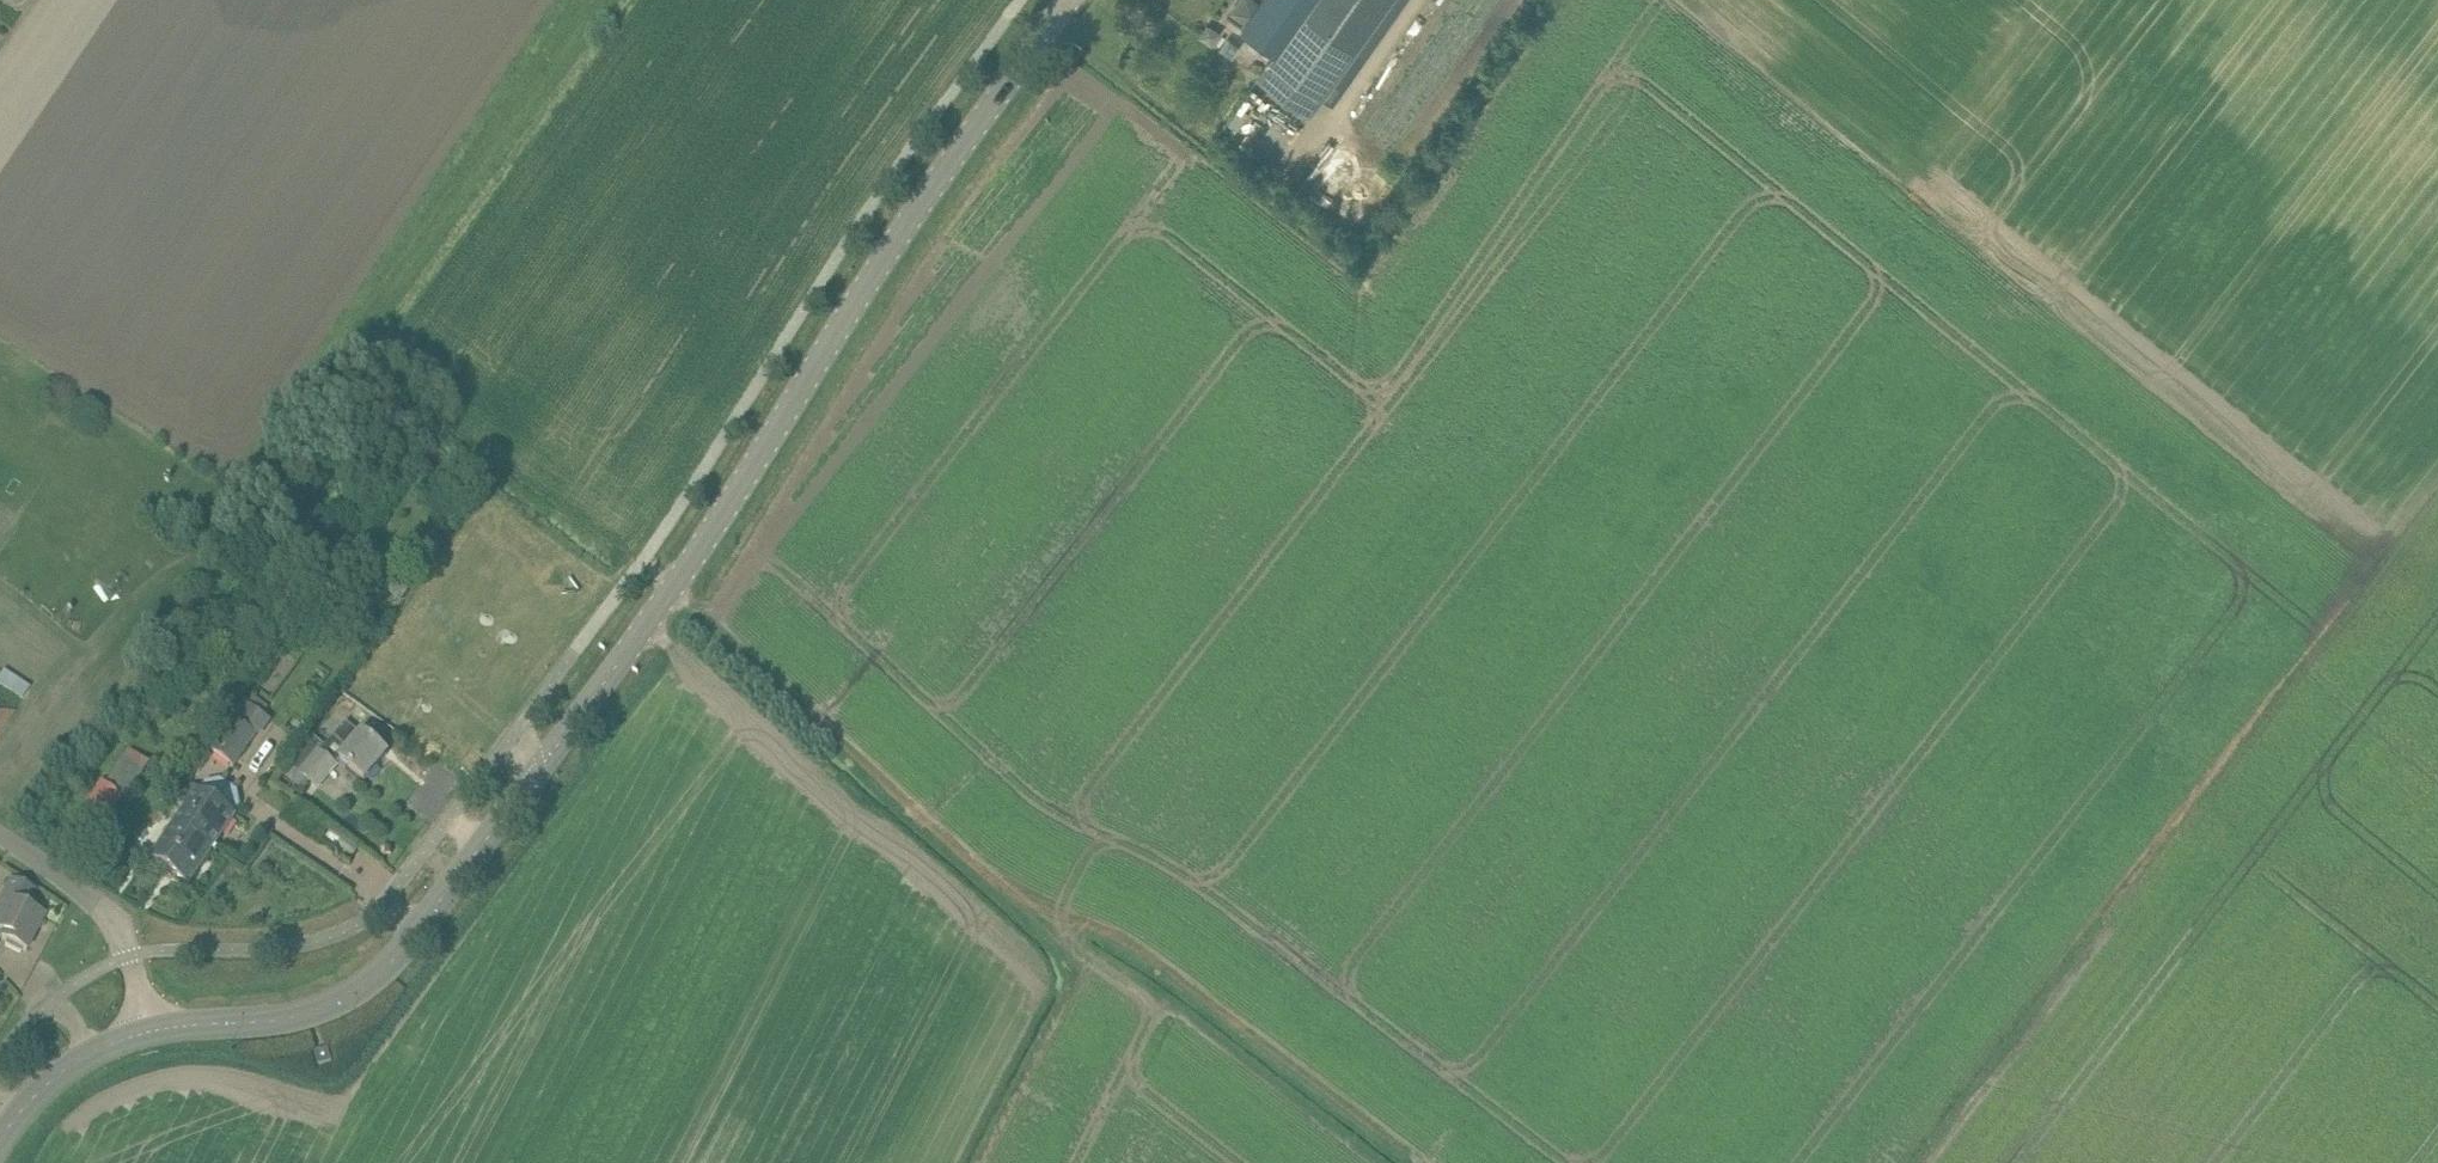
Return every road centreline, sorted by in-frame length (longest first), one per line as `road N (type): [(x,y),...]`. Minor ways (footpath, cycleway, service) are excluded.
road 1 (tertiary): [(151,1030),(320,1013),(359,995),(397,960),(677,586),(877,275),(1072,0)]
road 2 (unclassified): [(151,1030),(115,922),(0,836)]
road 3 (tertiary): [(0,1138),(69,1059),(151,1030)]

